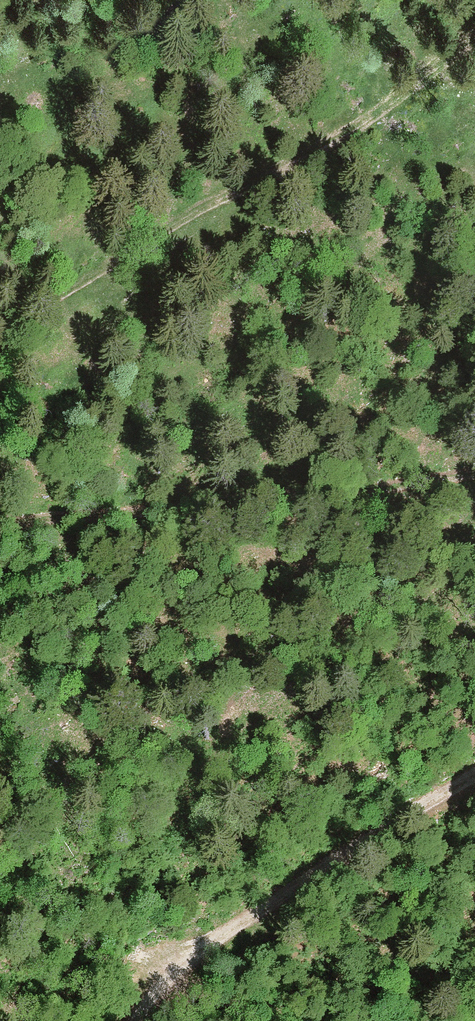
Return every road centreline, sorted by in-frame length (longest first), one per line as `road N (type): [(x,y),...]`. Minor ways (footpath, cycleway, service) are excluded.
road 1 (track): [(474,46),(329,145),(203,204),(0,328)]
road 2 (track): [(0,528),(474,476)]
road 3 (track): [(150,1020),(314,875),(474,765)]

